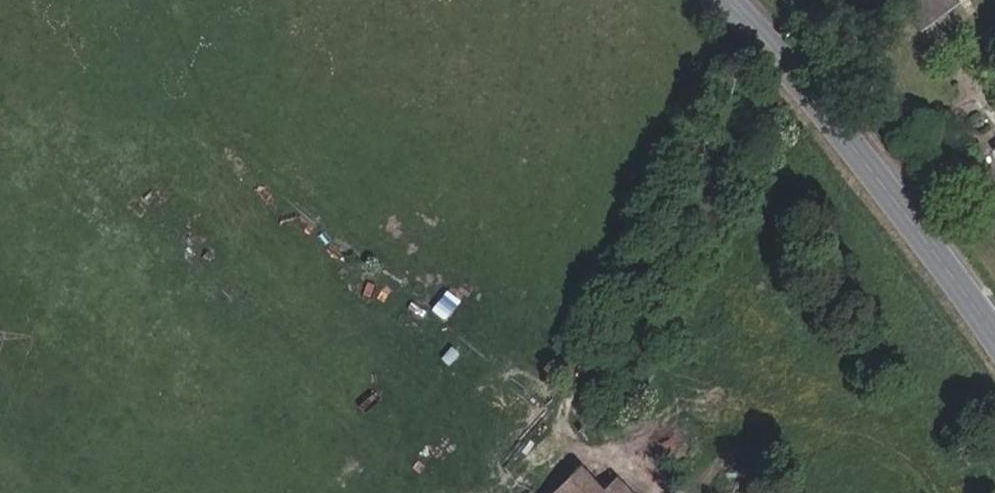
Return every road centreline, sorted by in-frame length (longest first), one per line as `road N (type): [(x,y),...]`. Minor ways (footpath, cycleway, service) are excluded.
road 1 (tertiary): [(730,0),(994,340)]

